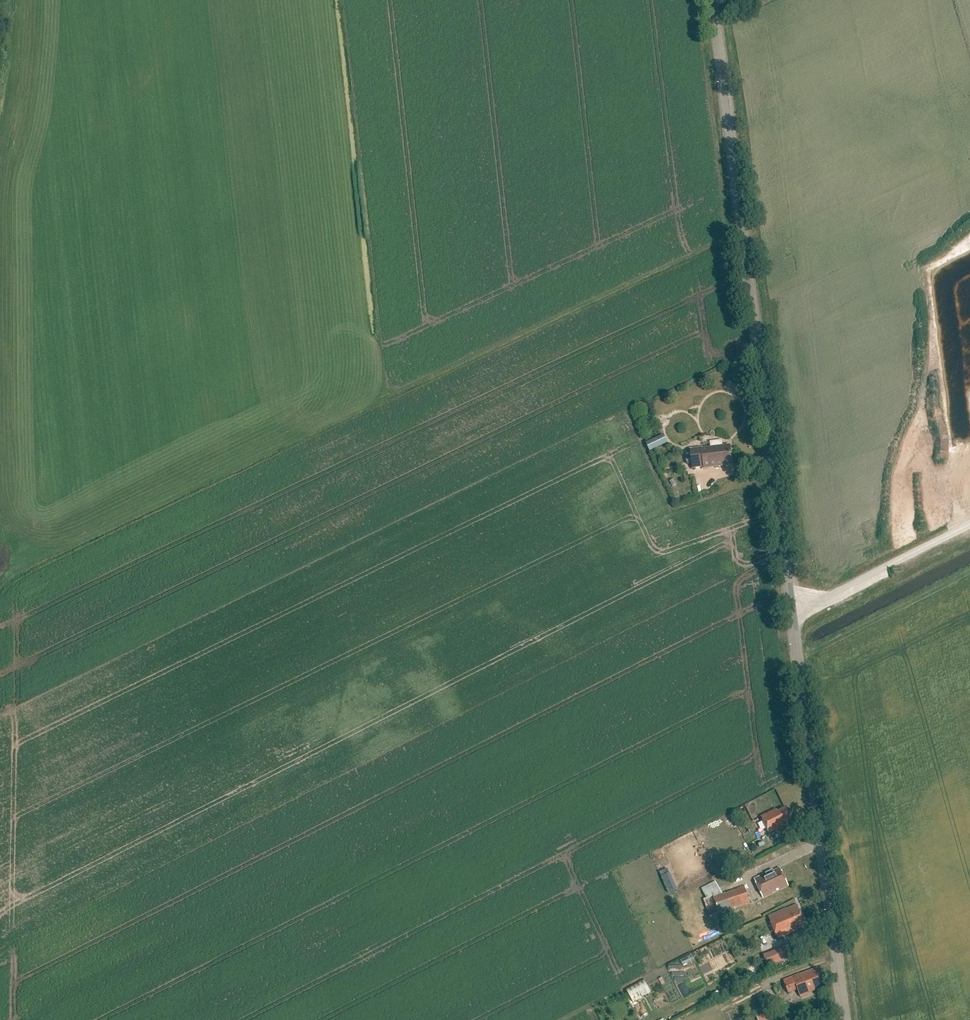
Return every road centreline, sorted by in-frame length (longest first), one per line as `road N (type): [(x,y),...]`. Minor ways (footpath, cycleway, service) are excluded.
road 1 (tertiary): [(846,1019),(712,0)]

